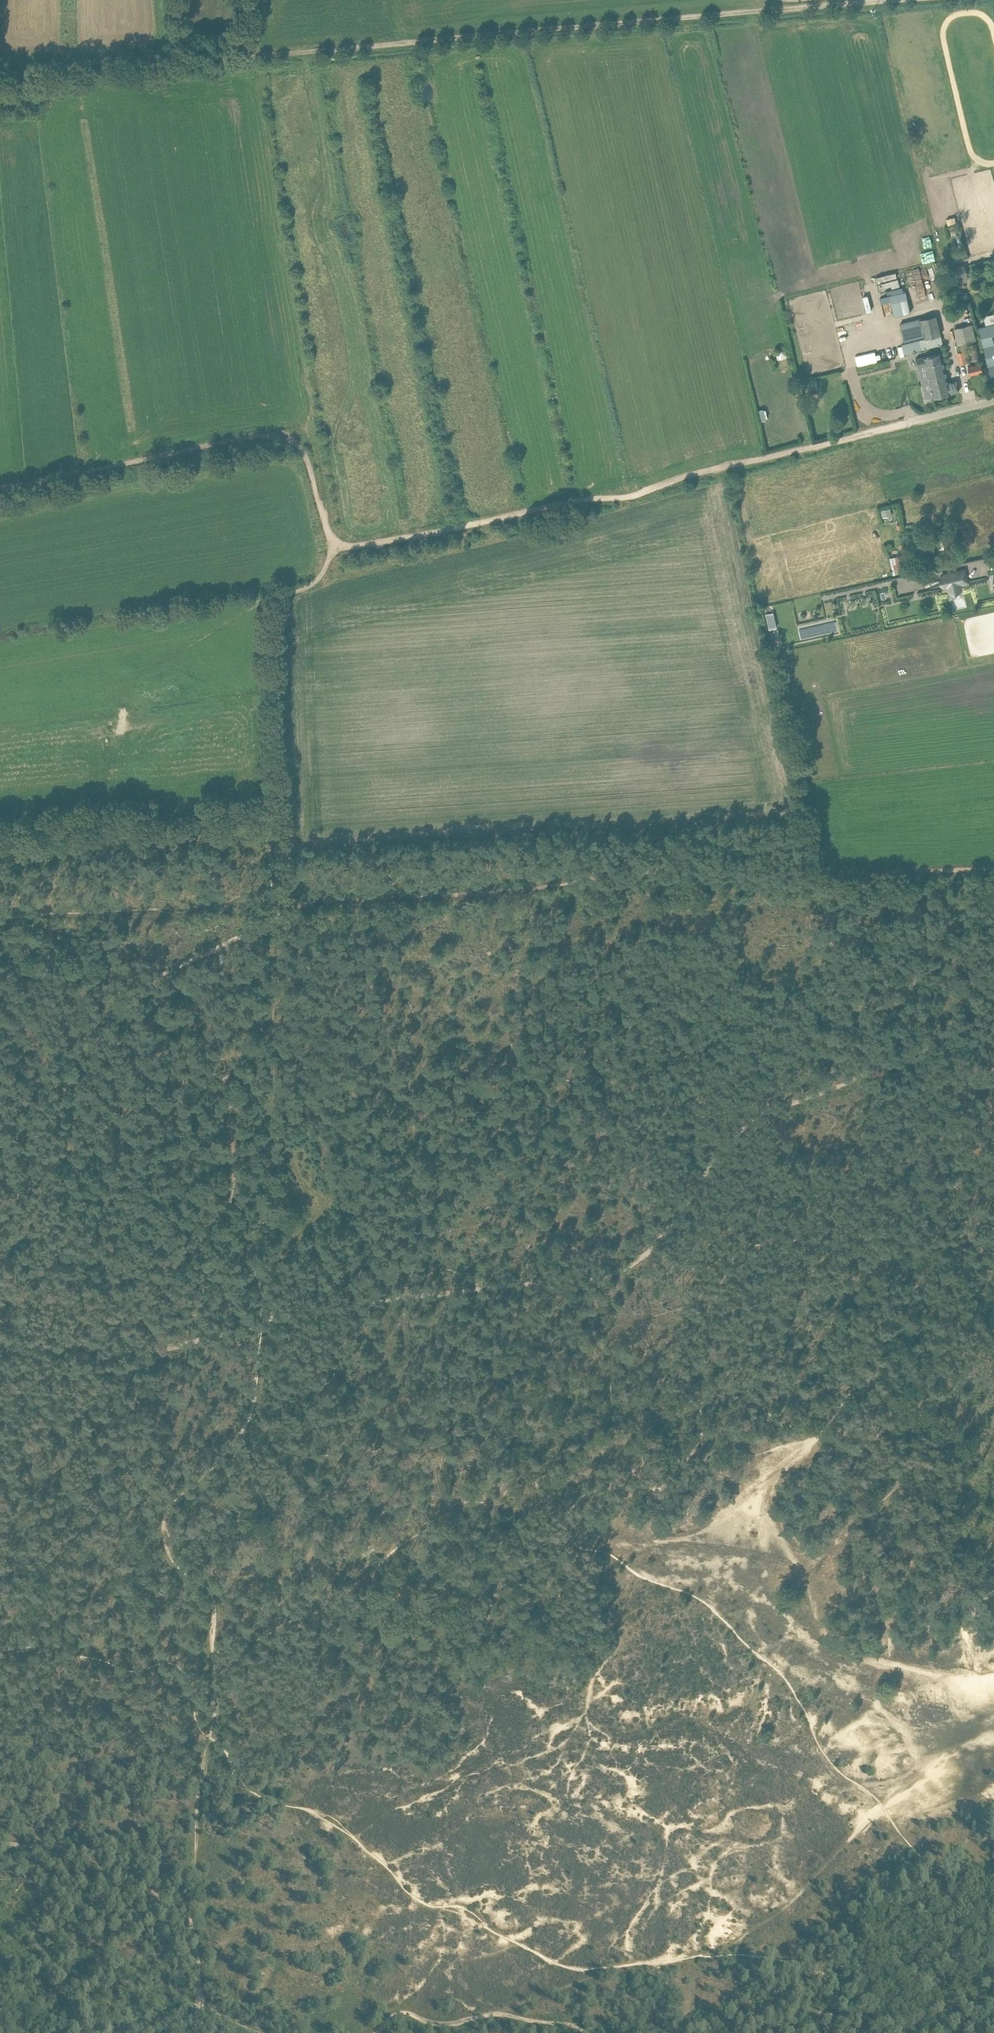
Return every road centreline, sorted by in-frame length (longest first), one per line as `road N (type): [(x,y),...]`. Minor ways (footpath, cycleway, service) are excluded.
road 1 (track): [(905,0),(317,58),(0,76)]
road 2 (track): [(993,1032),(761,1114),(709,1153),(665,1234),(635,1263),(604,1278),(259,1324)]
road 3 (track): [(259,1324),(245,1429),(173,1503),(163,1527),(177,1567),(214,1601),(216,1705),(190,1900),(201,2032)]
road 4 (track): [(335,546),(628,497),(909,421)]
road 5 (track): [(259,1324),(262,1276),(242,1242),(226,1030),(231,956),(272,917)]
road 6 (track): [(335,546),(309,464),(288,439),(217,444),(0,487)]
road 7 (track): [(272,917),(260,613),(309,586),(335,546)]
road 8 (track): [(0,1125),(158,978),(272,917)]
road 9 (track): [(0,1350),(53,1343),(154,1349),(259,1324)]

